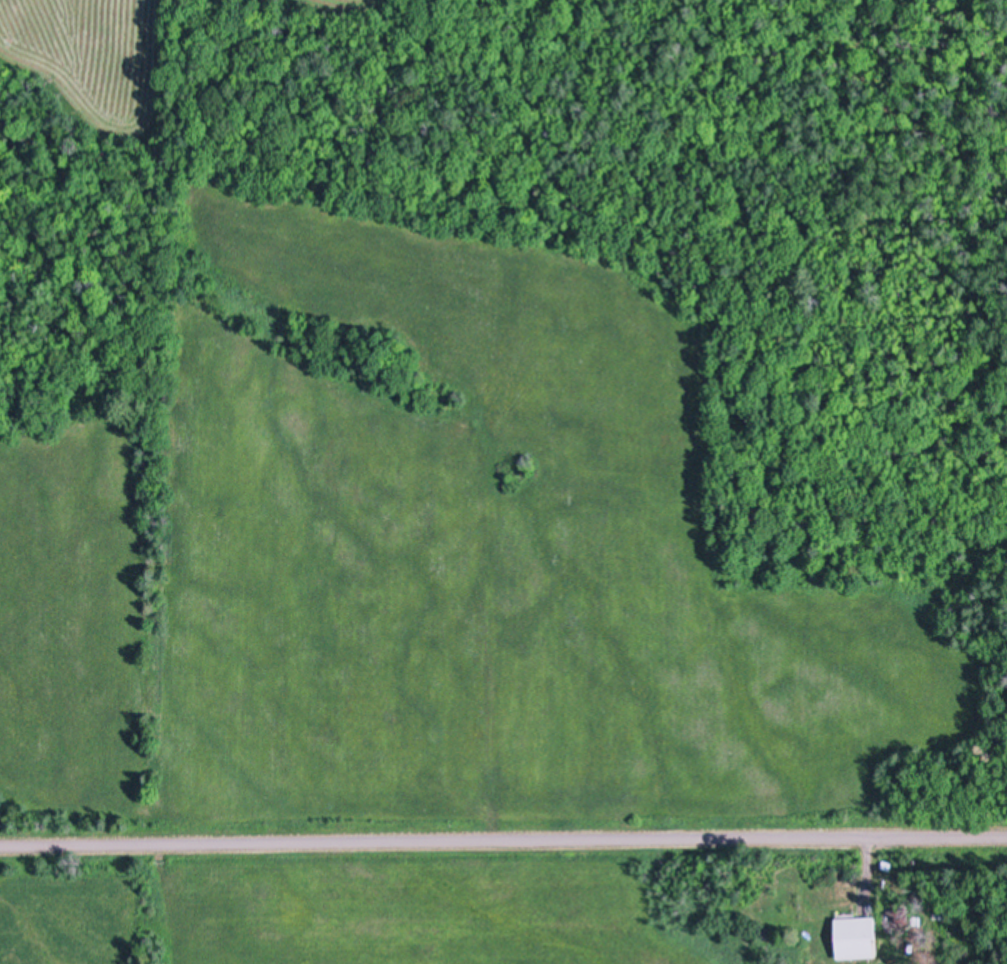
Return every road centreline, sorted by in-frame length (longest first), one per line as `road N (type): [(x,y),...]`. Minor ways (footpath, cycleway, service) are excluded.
road 1 (residential): [(0,845),(1006,838)]

